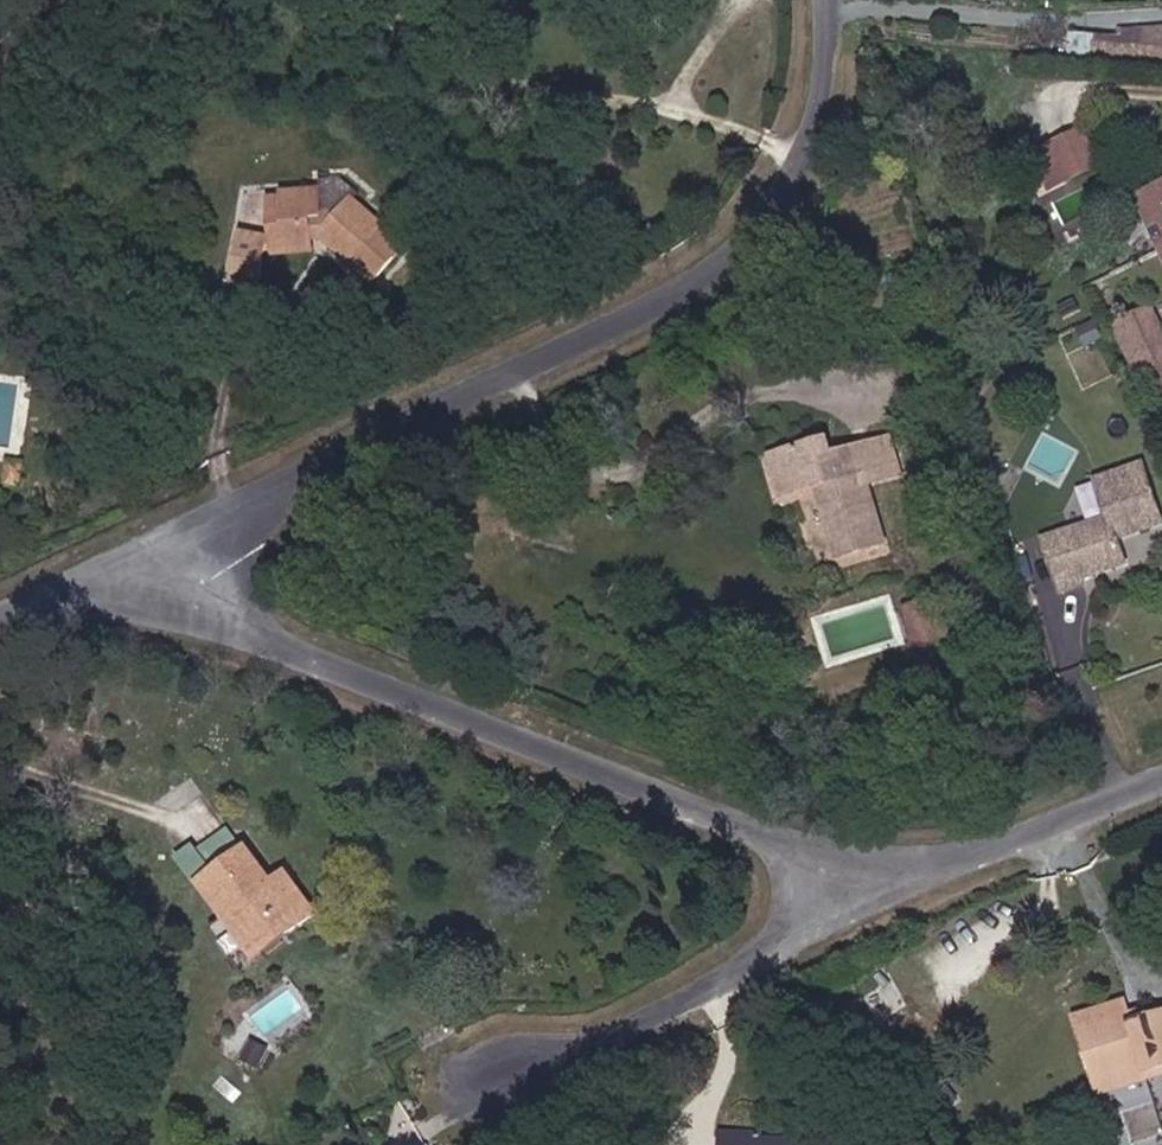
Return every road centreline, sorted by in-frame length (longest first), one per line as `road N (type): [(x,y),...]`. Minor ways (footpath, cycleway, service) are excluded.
road 1 (residential): [(168,544),(684,287),(767,220),(810,142),(826,0)]
road 2 (residential): [(168,544),(199,588),(265,640),(795,851),(878,864)]
road 3 (residential): [(878,864),(812,918),(617,1029),(493,1070)]
road 4 (residential): [(878,864),(970,856),(1161,776)]
road 5 (residential): [(0,620),(168,544)]

